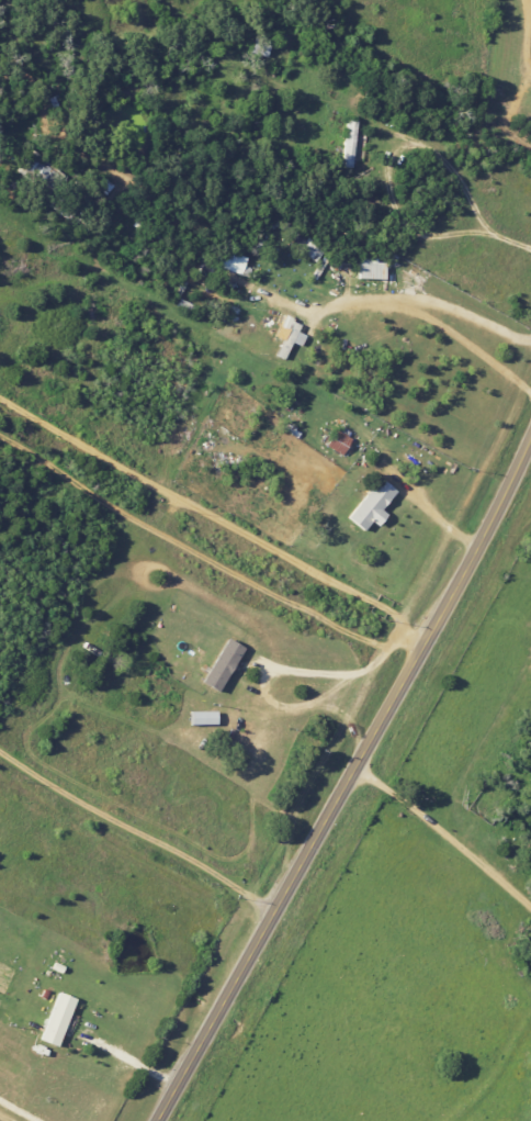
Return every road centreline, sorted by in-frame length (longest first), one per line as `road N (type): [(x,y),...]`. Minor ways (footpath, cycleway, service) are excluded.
road 1 (primary): [(155,1120),(444,605),(530,433)]

